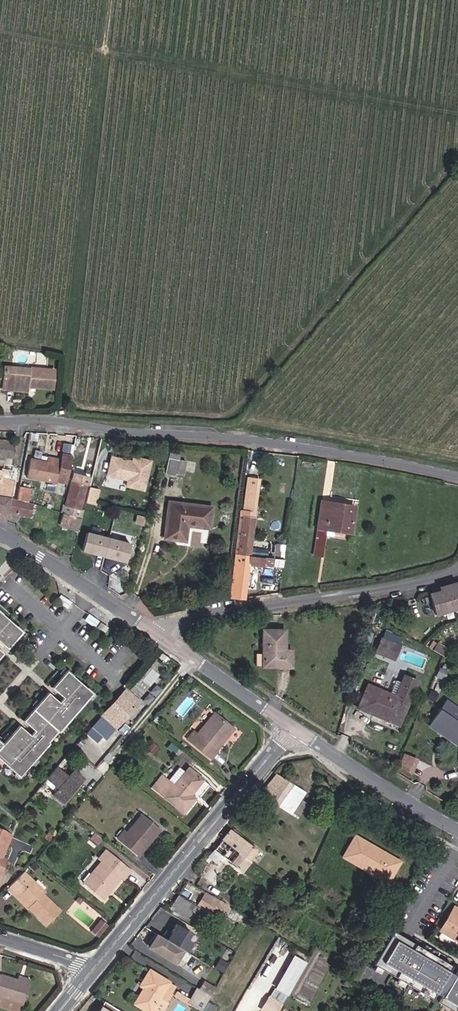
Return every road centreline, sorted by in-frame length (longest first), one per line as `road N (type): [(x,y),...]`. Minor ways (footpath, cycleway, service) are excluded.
road 1 (unclassified): [(457,475),(252,440),(0,421)]
road 2 (track): [(112,0),(62,416)]
road 3 (residential): [(162,637),(175,622),(232,609),(409,586),(457,570)]
road 4 (unclassified): [(98,966),(290,730)]
road 5 (tertiary): [(0,534),(162,637)]
road 6 (tertiary): [(290,730),(457,822)]
road 7 (tertiary): [(162,637),(290,730)]

